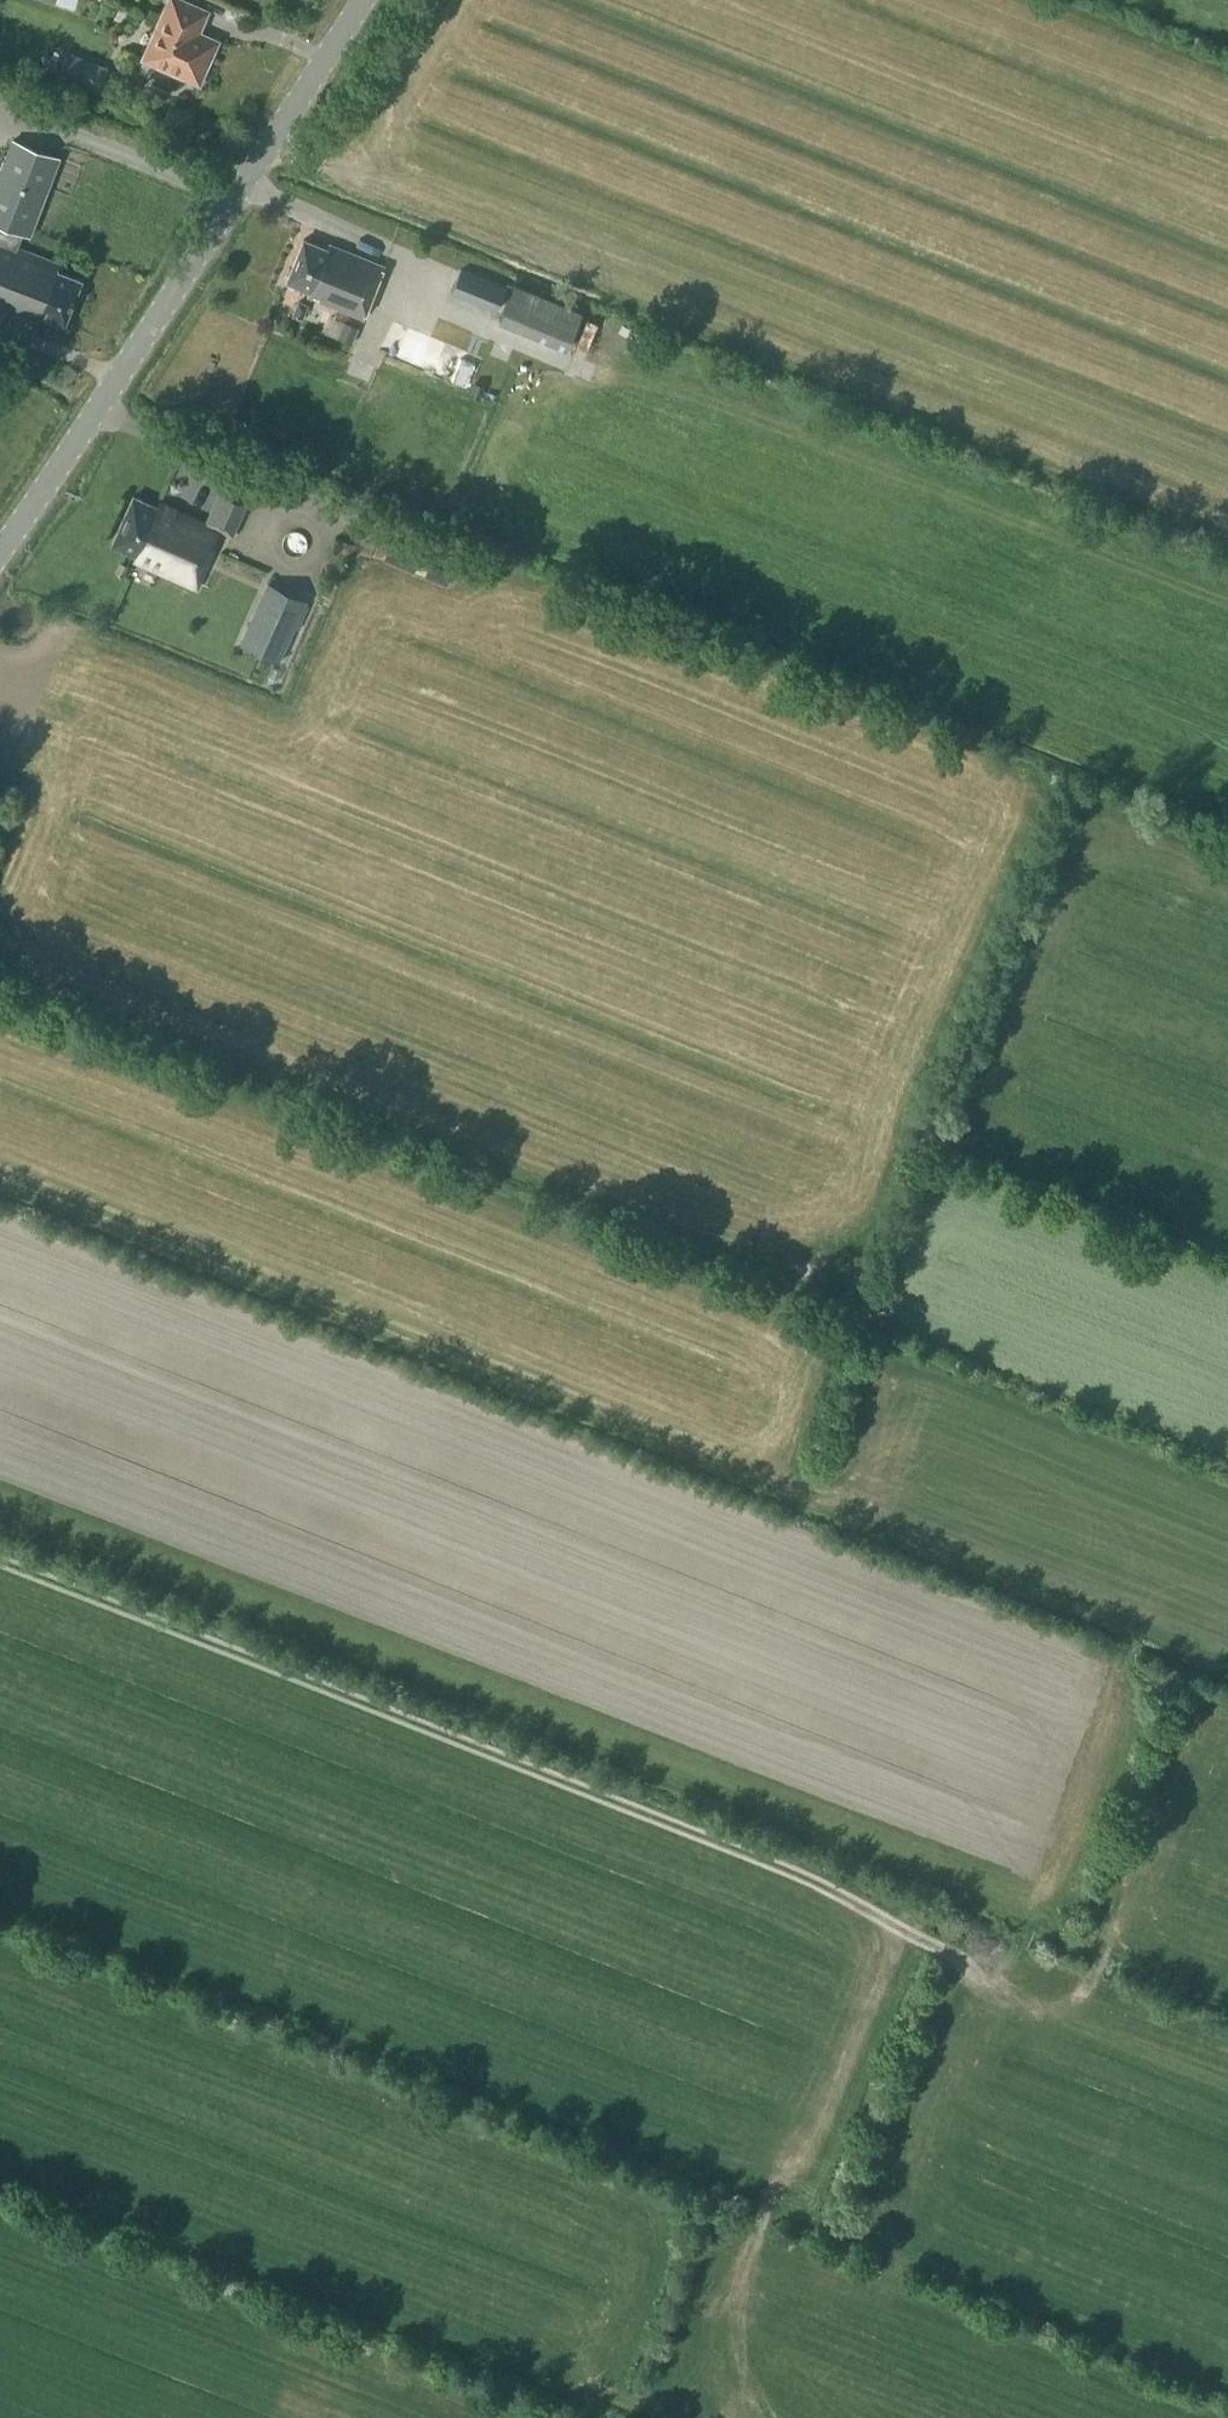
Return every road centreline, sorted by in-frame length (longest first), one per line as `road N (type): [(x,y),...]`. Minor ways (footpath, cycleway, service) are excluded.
road 1 (tertiary): [(0,551),(370,0)]

